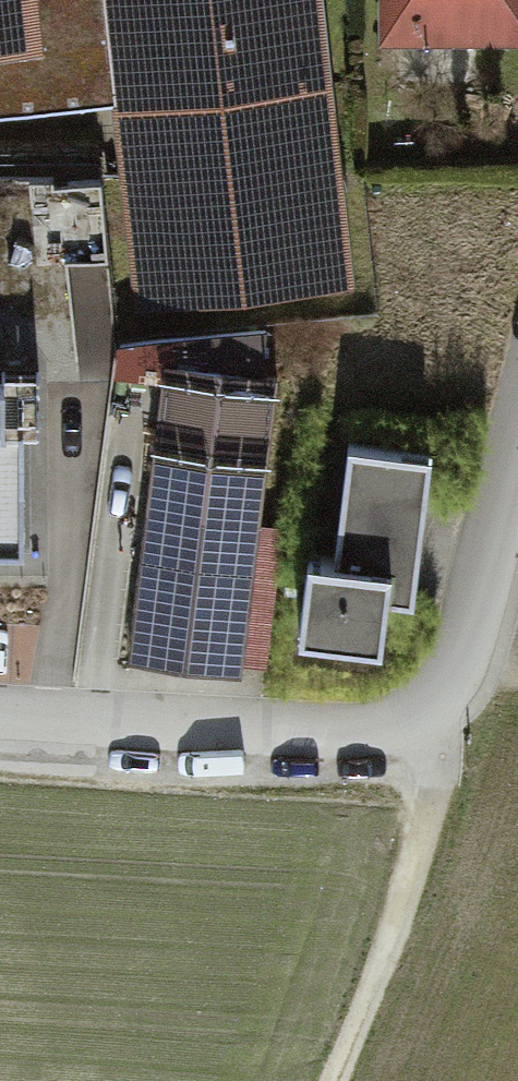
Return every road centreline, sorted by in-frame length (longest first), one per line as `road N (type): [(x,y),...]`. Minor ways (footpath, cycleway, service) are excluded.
road 1 (residential): [(517,555),(464,733),(0,716)]
road 2 (track): [(464,733),(334,1080)]

